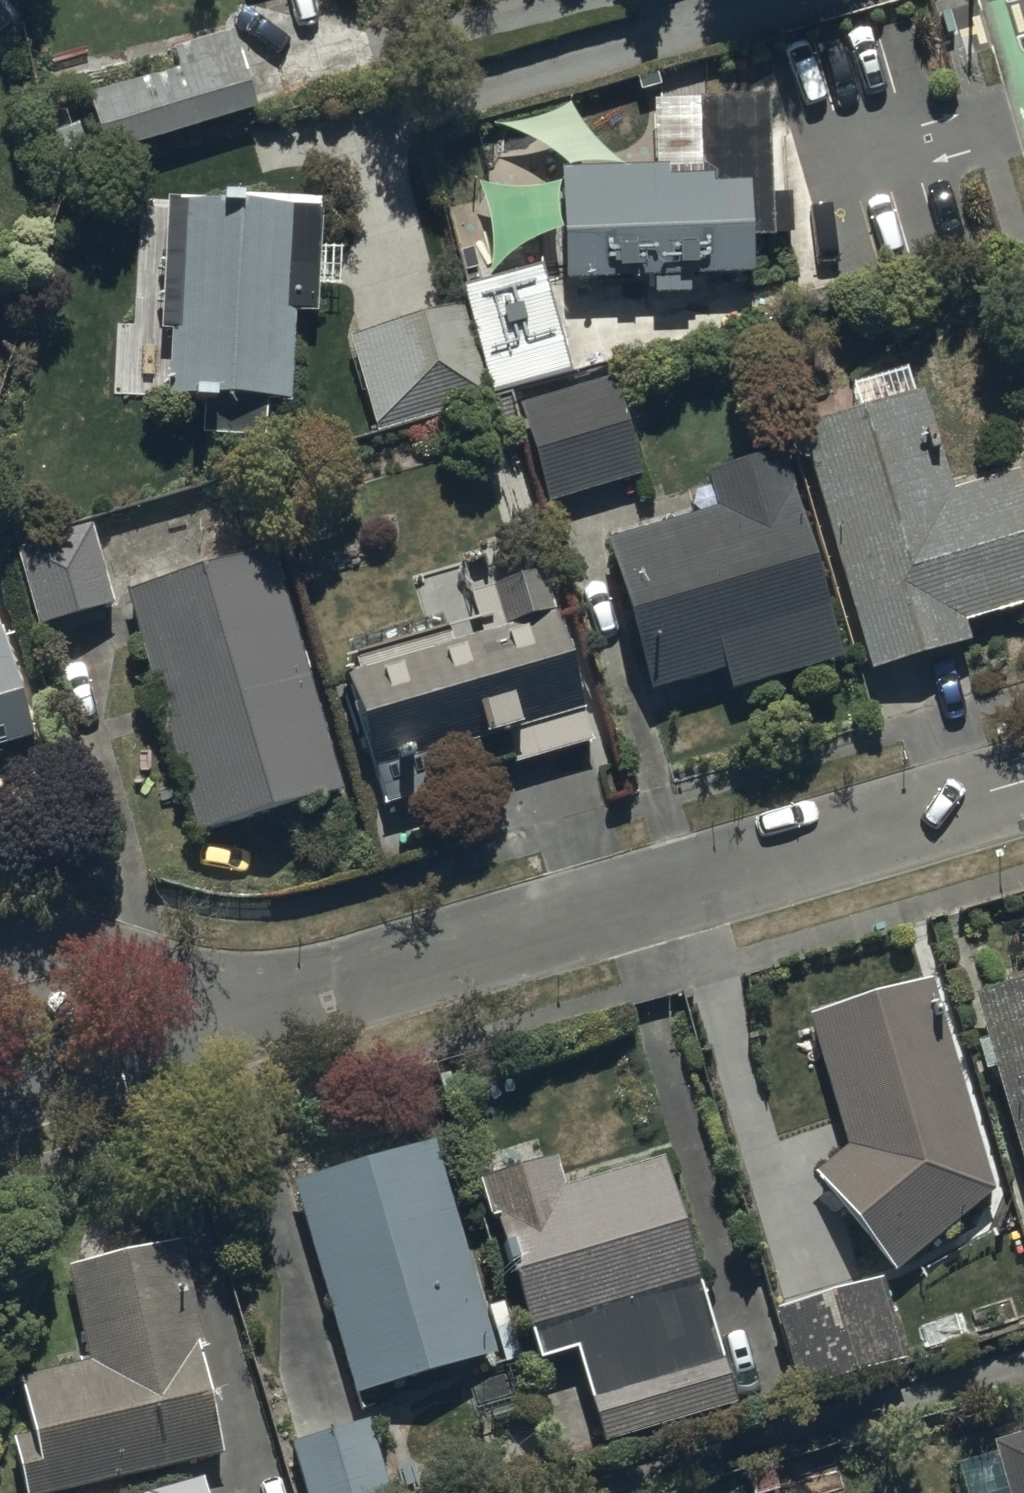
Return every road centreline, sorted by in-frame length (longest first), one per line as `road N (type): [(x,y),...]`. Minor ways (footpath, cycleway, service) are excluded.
road 1 (residential): [(1023,781),(315,995),(178,1010),(0,1009)]

